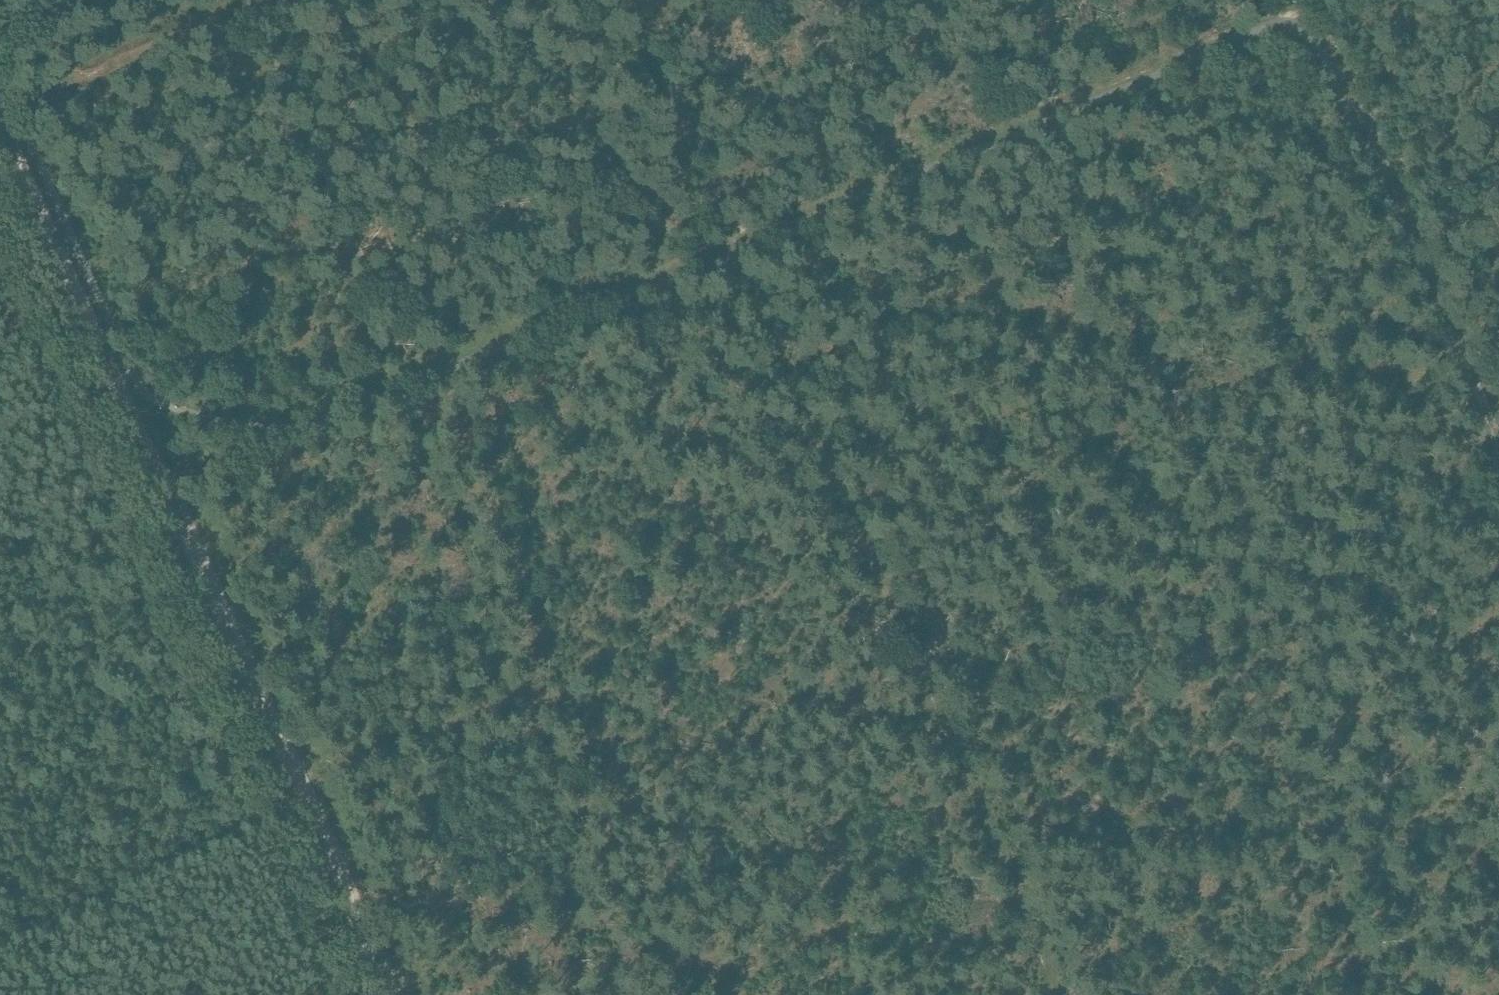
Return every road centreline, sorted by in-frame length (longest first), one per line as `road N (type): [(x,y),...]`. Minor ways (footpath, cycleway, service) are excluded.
road 1 (track): [(397,994),(128,393)]
road 2 (track): [(128,393),(0,108)]
road 3 (track): [(165,476),(295,425)]

